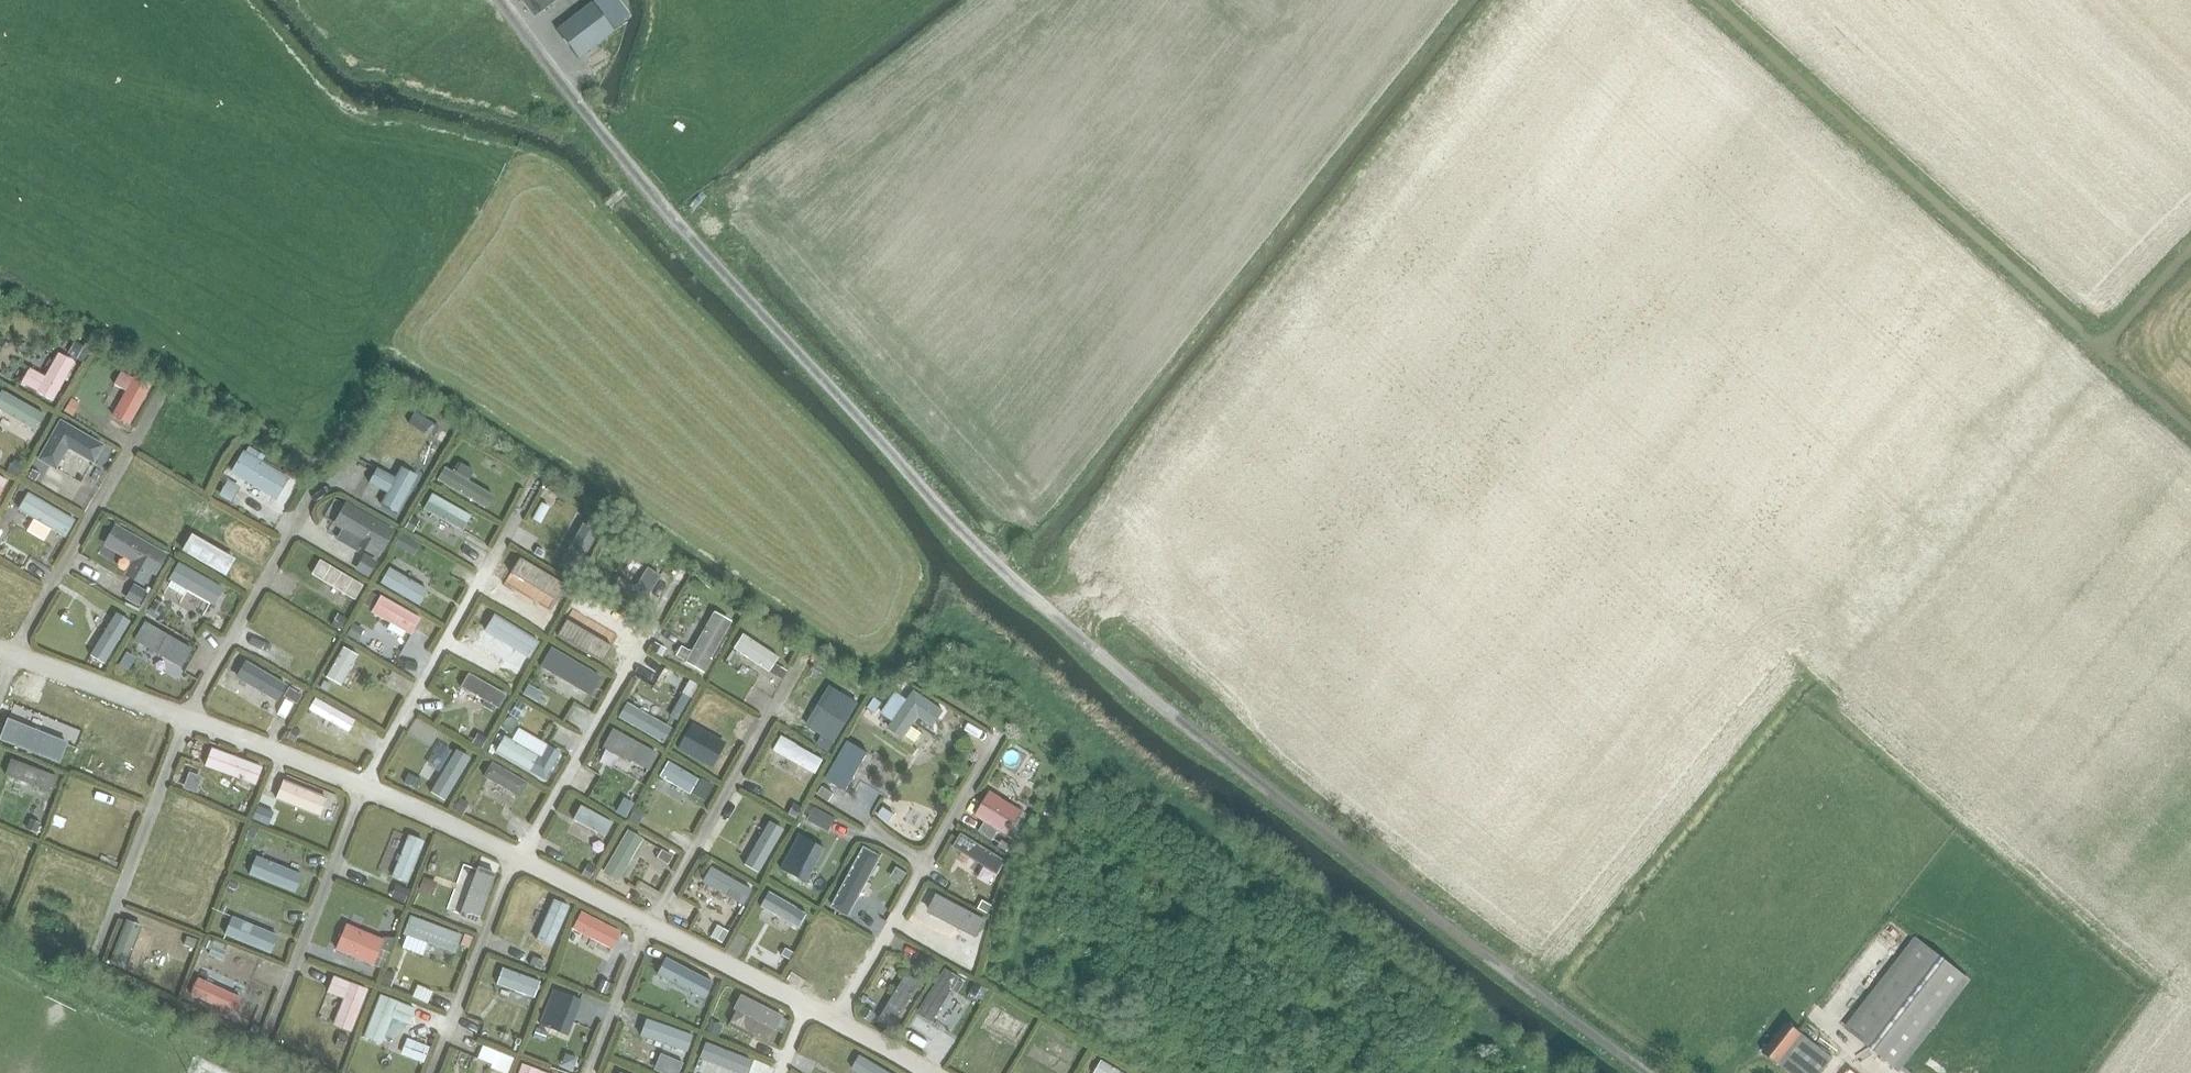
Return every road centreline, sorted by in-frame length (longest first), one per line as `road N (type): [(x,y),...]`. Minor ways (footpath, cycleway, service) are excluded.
road 1 (unclassified): [(1646,1072),(1142,692),(1025,588),(943,510),(682,226),(500,0)]

